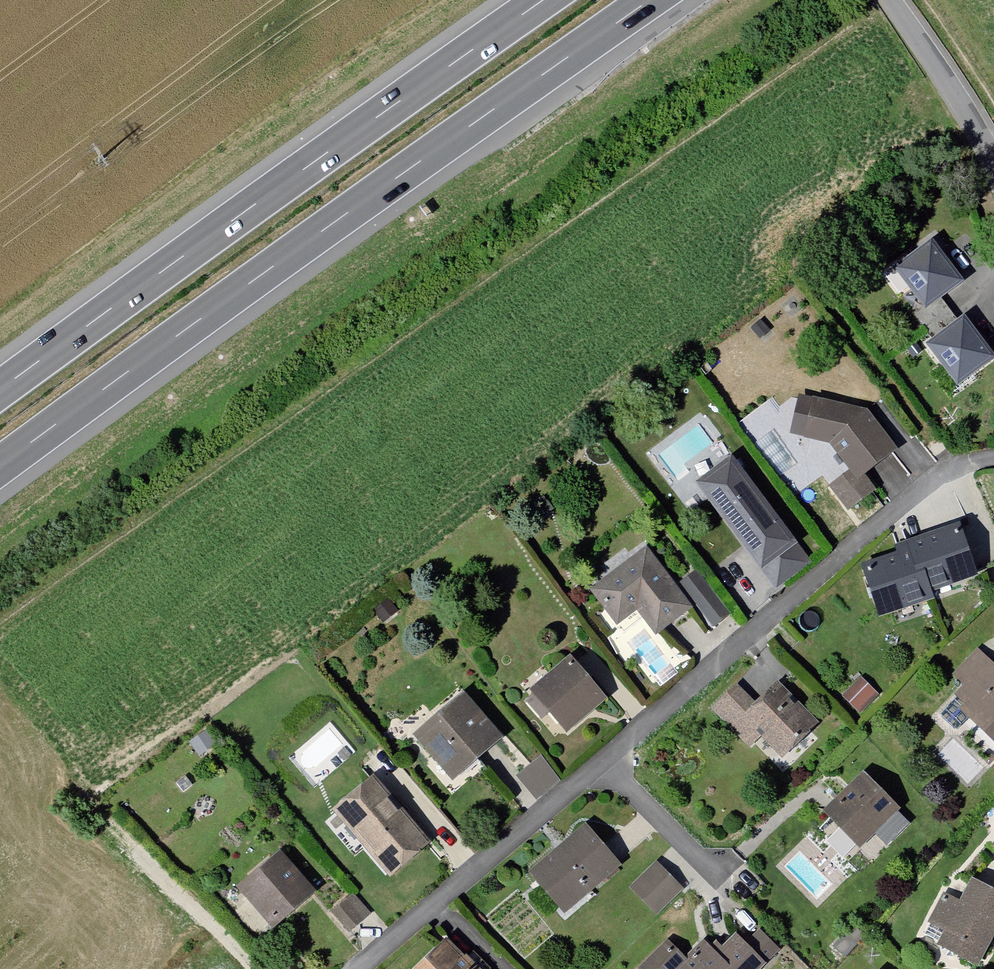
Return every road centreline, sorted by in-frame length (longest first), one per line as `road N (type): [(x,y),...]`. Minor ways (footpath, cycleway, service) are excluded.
road 1 (residential): [(360,968),(727,648),(957,467),(993,458)]
road 2 (motorway): [(0,465),(650,0)]
road 3 (motorway): [(543,0),(0,389)]
road 4 (unclassified): [(893,0),(977,126)]

